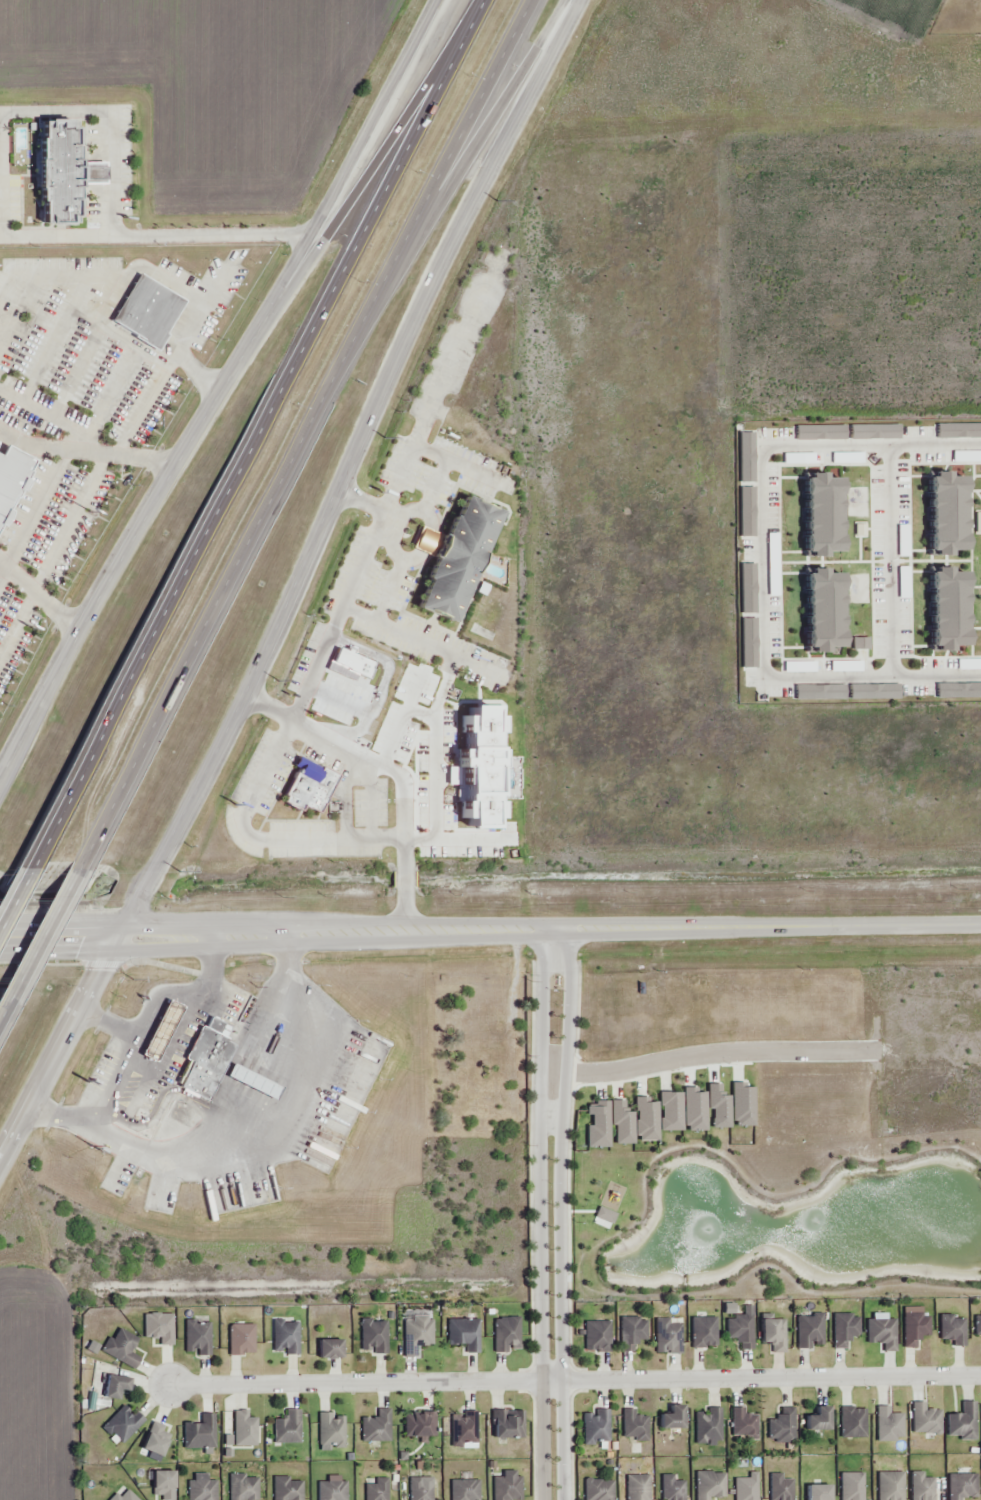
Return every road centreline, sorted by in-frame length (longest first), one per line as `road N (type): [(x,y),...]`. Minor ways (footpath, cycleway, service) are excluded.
road 1 (tertiary): [(0,1160),(243,700),(438,273),(585,0)]
road 2 (motorway): [(77,865),(533,0)]
road 3 (motorway): [(485,0),(28,864)]
road 4 (tertiary): [(442,0),(0,786)]
road 5 (tertiary): [(121,934),(980,925)]
road 6 (residential): [(980,1375),(172,1384)]
road 7 (residential): [(563,1499),(561,1117),(572,962),(558,930)]
road 8 (residential): [(558,930),(544,973),(539,1069),(544,1499)]
road 9 (motorway): [(353,343),(579,0)]
road 10 (motorway): [(474,0),(286,282)]
road 11 (residential): [(565,1073),(747,1052)]
road 12 (motorway): [(0,1012),(77,865)]
road 13 (secondary): [(0,935),(121,934)]

